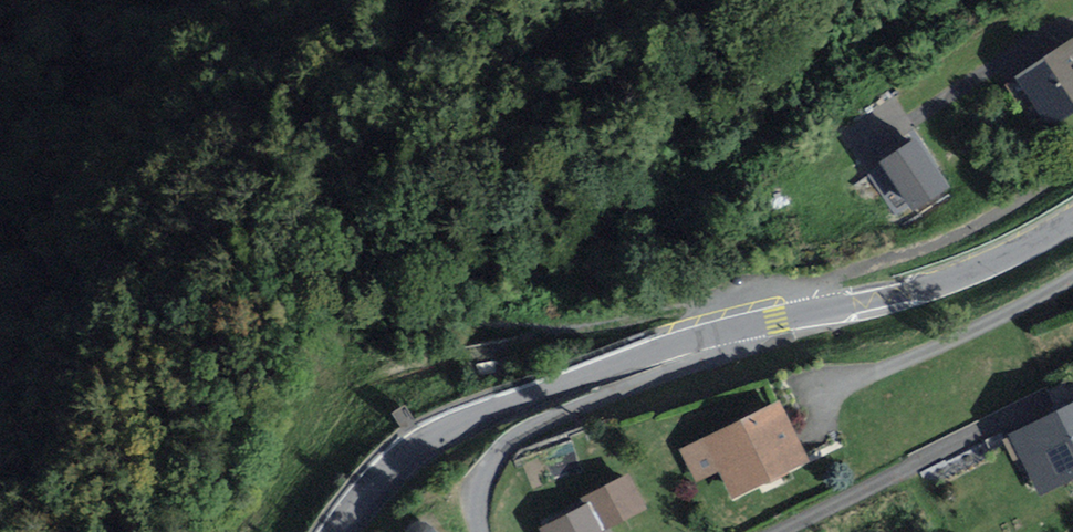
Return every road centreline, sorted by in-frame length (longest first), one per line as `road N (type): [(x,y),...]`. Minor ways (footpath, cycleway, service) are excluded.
road 1 (tertiary): [(339,531),(398,464),(455,426),(666,349),(758,325)]
road 2 (residential): [(758,325),(757,351),(515,435),(479,476),(477,531)]
road 3 (residential): [(1072,161),(1001,213),(833,279),(817,290),(812,314)]
road 4 (tertiary): [(812,314),(943,282),(1072,220)]

